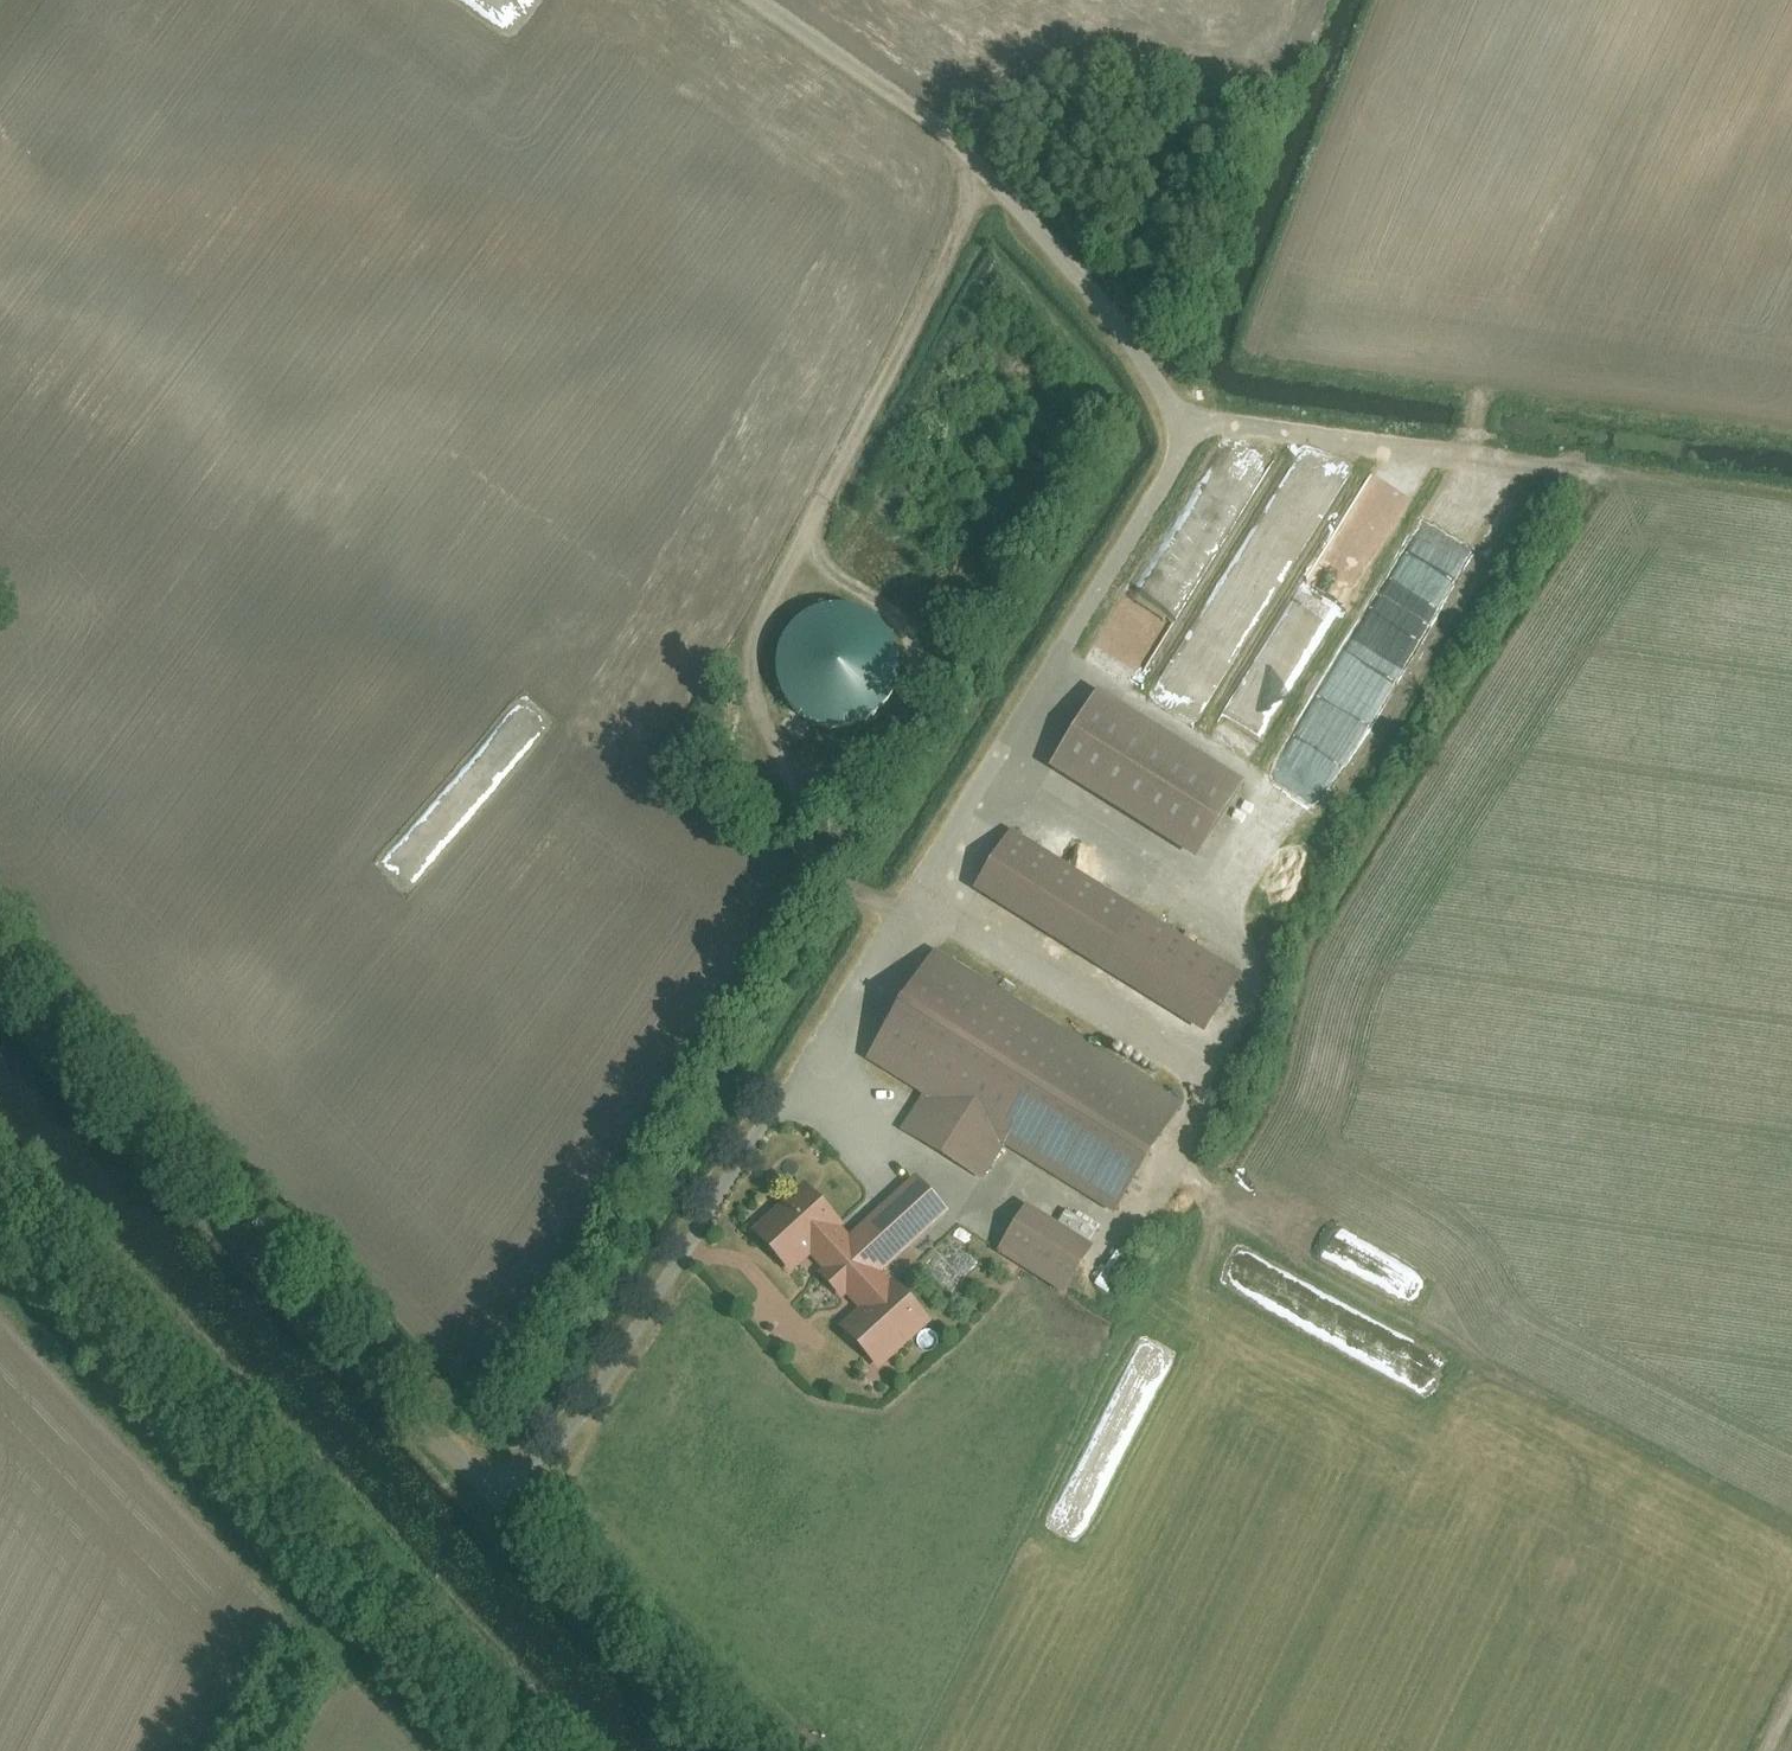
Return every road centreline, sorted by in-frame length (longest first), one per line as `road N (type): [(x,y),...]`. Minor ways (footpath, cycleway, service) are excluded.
road 1 (unclassified): [(0,973),(634,1647),(745,1750)]

